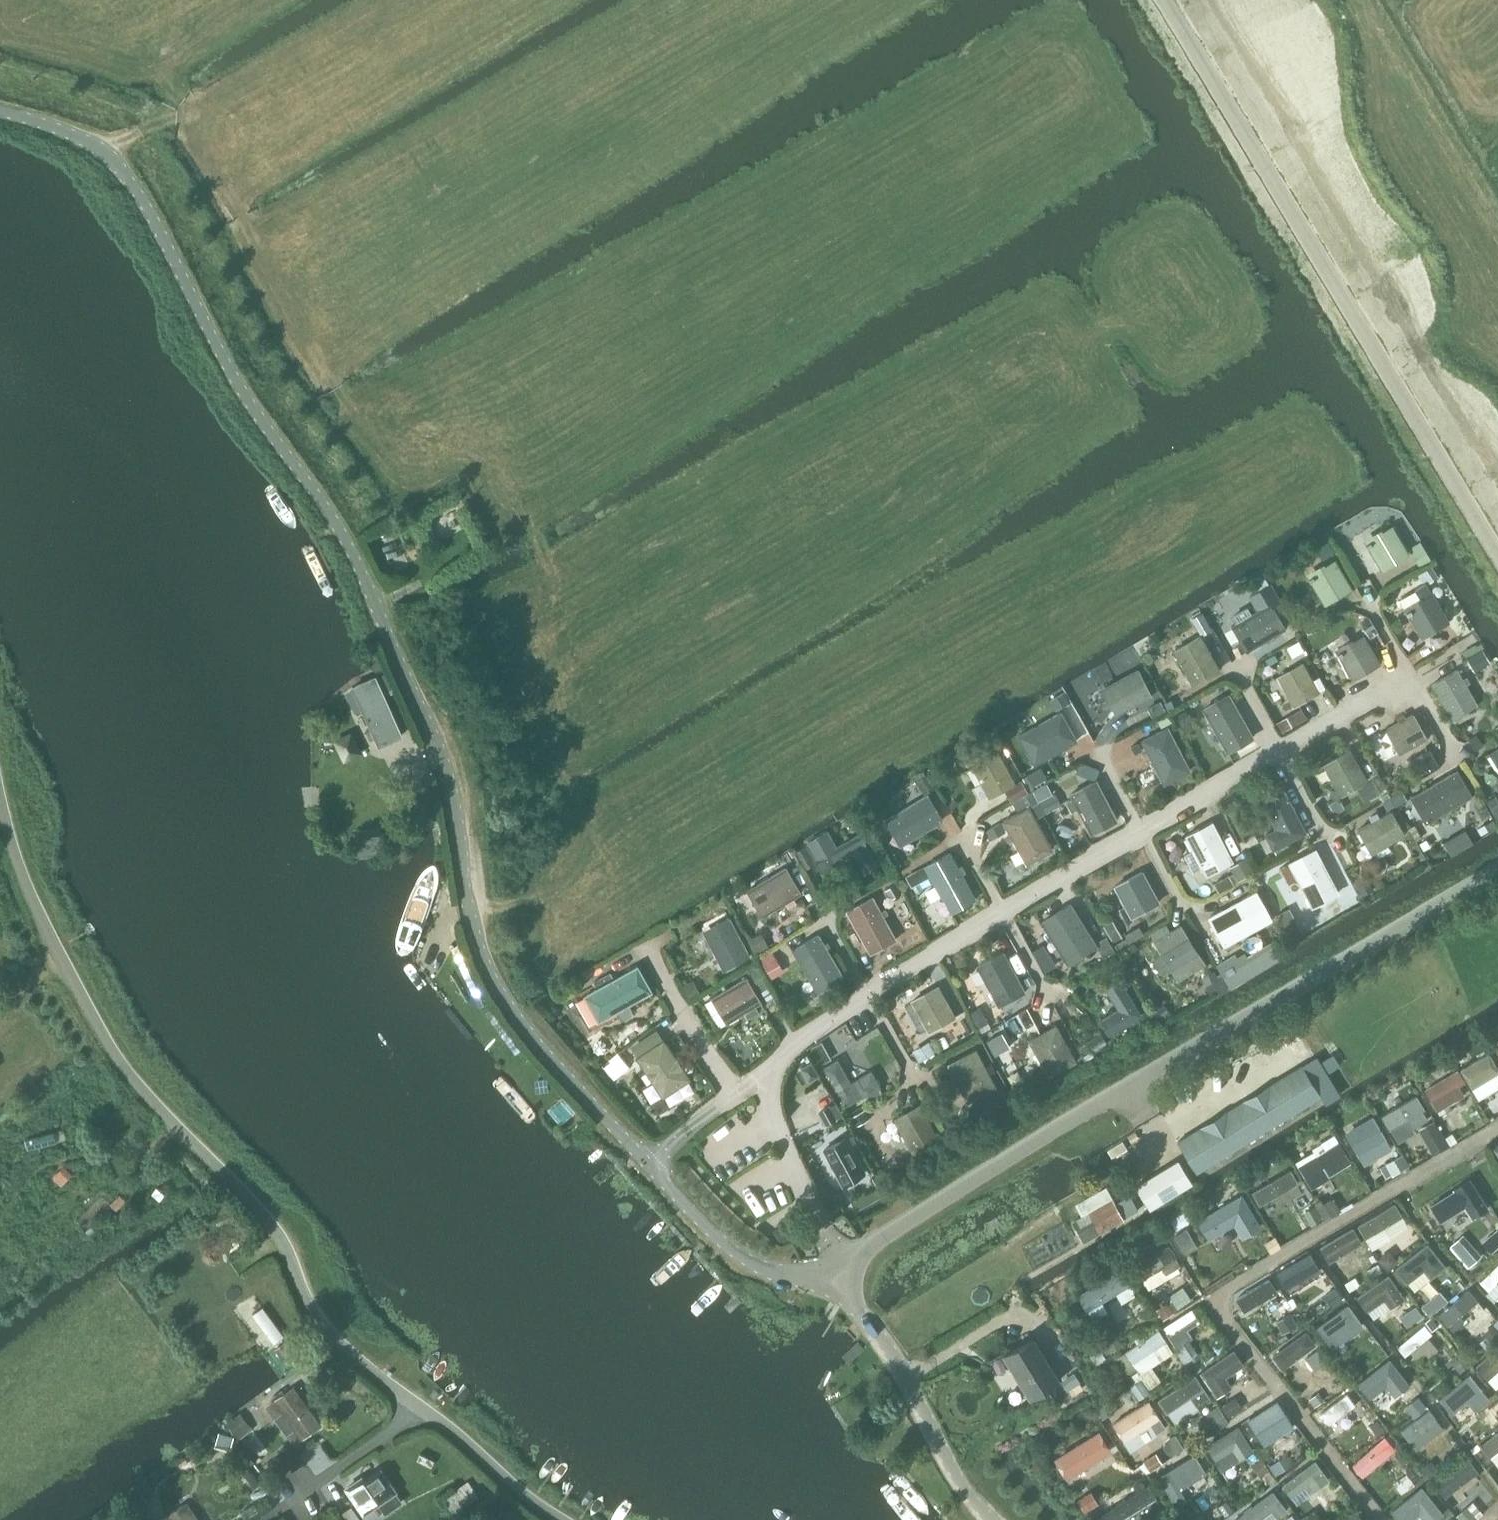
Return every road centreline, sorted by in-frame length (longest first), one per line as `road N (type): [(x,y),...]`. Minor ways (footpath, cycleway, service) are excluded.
road 1 (unclassified): [(816,1279),(771,1270),(711,1228),(508,1004),(473,924),(446,771),(330,509),(251,404),(122,165),(86,133),(0,109)]
road 2 (track): [(0,25),(149,81),(168,113),(207,145),(405,494),(471,463),(526,523),(554,580),(557,751),(579,835),(542,870),(530,904),(471,911)]
road 3 (unclassified): [(816,1279),(1497,866)]
road 4 (unclassified): [(414,1406),(329,1331),(252,1196),(176,1128),(115,1051),(67,975),(21,874),(0,791)]
road 5 (unclassified): [(1497,554),(1163,0)]
road 6 (unclassified): [(992,1519),(947,1461),(861,1307),(816,1279)]
road 7 (residential): [(255,1519),(414,1406)]
road 8 (unclassified): [(559,1519),(448,1425),(414,1406)]

